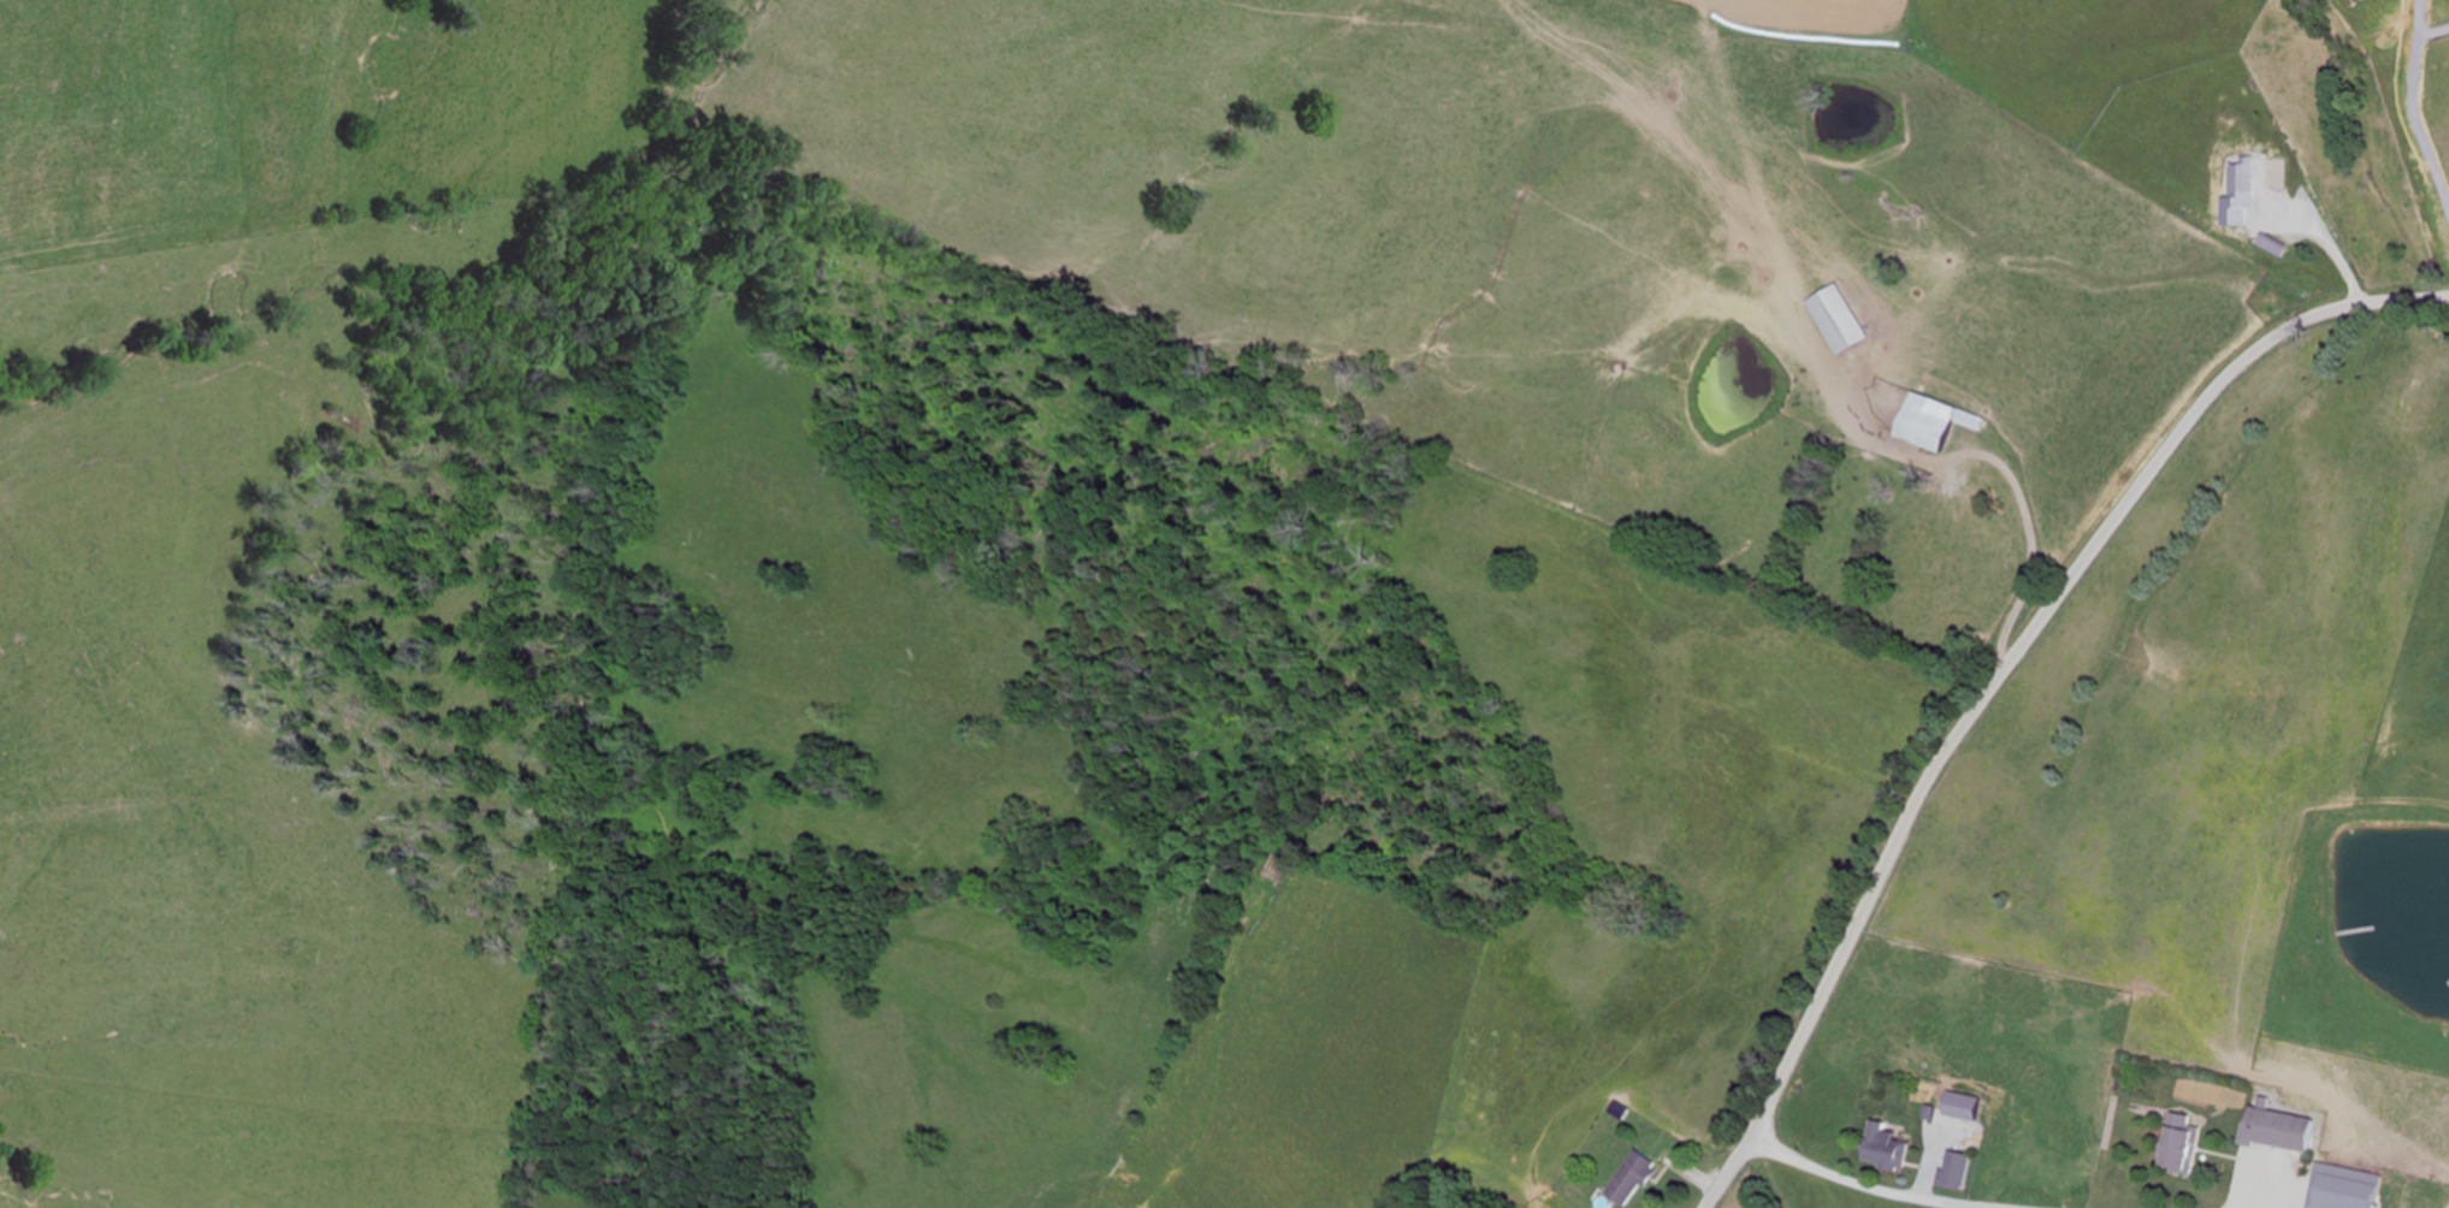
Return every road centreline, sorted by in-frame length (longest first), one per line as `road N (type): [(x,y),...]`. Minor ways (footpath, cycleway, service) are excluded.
road 1 (residential): [(1711,1207),(1941,763),(2206,399),(2250,353),(2301,320),(2356,303),(2448,295)]

